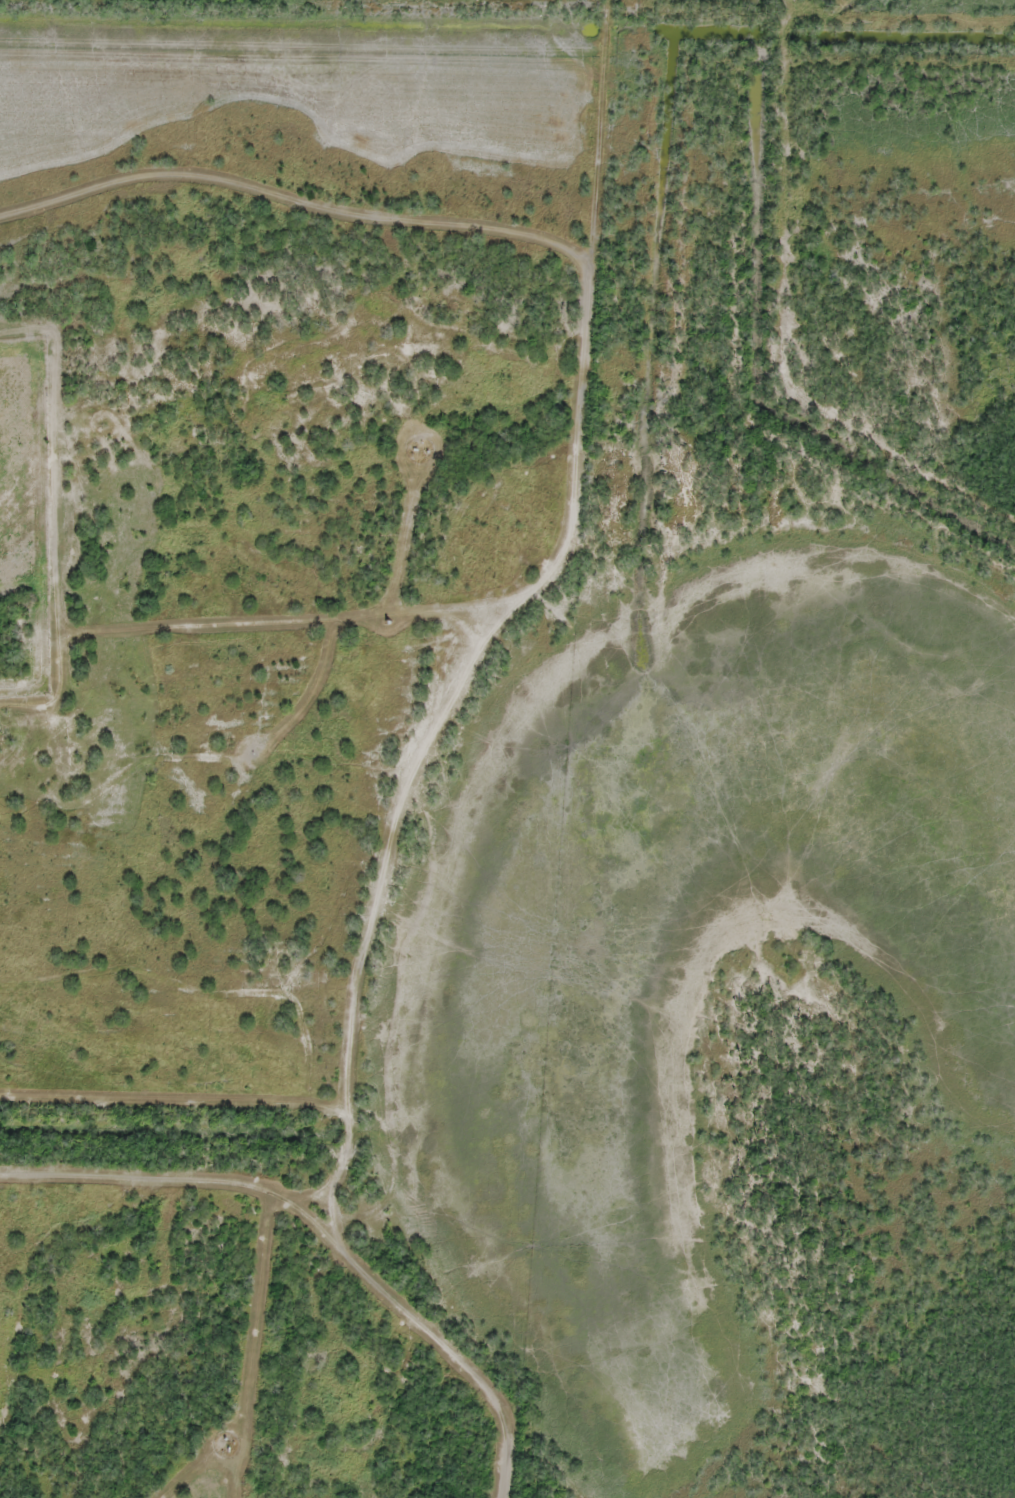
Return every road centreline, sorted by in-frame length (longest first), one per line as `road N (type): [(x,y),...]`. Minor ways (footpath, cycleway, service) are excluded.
road 1 (residential): [(1014,468),(901,402),(853,339),(834,286),(834,85),(815,37),(671,0)]
road 2 (residential): [(1014,1375),(870,1497)]

